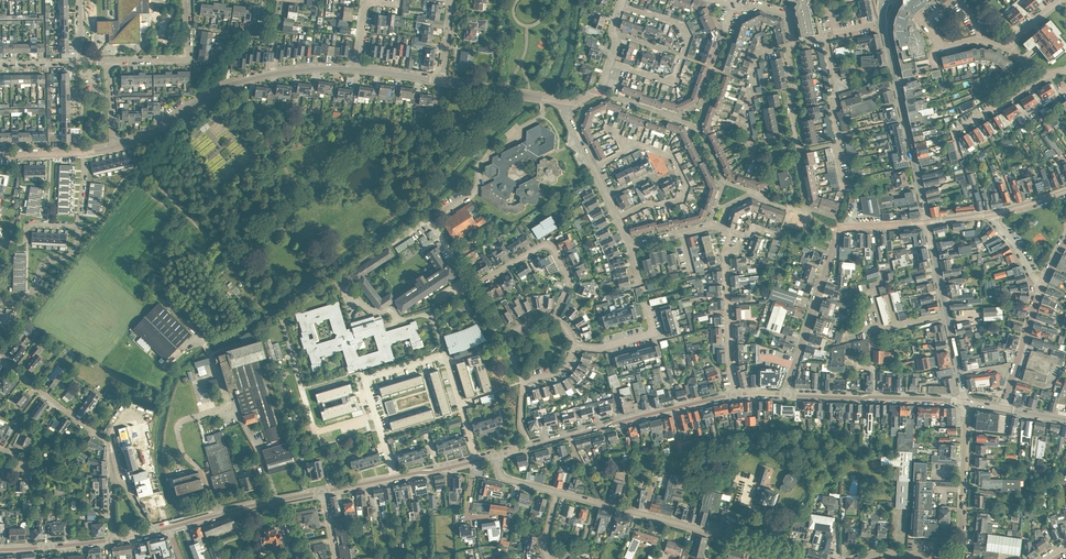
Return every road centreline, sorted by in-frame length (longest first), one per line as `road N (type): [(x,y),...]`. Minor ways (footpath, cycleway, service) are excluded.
road 1 (residential): [(330,281),(281,315),(313,427),(376,415)]
road 2 (residential): [(355,69),(244,80),(134,140)]
road 3 (residential): [(529,448),(733,395)]
road 4 (tertiary): [(927,223),(882,22)]
road 5 (residential): [(753,546),(557,492)]
road 6 (residential): [(475,288),(429,220),(330,281)]
road 7 (residential): [(966,402),(786,394)]
road 8 (residential): [(786,394),(837,230)]
road 9 (residential): [(555,321),(569,280),(549,244),(475,288)]
road 10 (residential): [(330,281),(351,301),(393,312),(400,322),(430,316),(446,354)]
road 11 (residential): [(966,402),(960,558)]
road 12 (residential): [(152,532),(113,463),(115,539)]
road 13 (residential): [(170,528),(321,492)]
road 14 (residential): [(733,395),(726,250)]
road 15 (track): [(330,281),(239,173)]
road 16 (residential): [(107,62),(187,58),(188,0)]
road 17 (residential): [(1042,284),(1003,409)]
road 18 (residential): [(98,435),(0,358)]
road 19 (residential): [(0,303),(31,296),(44,264),(75,248),(77,227)]
road 20 (residential): [(376,415),(367,379),(446,354)]

